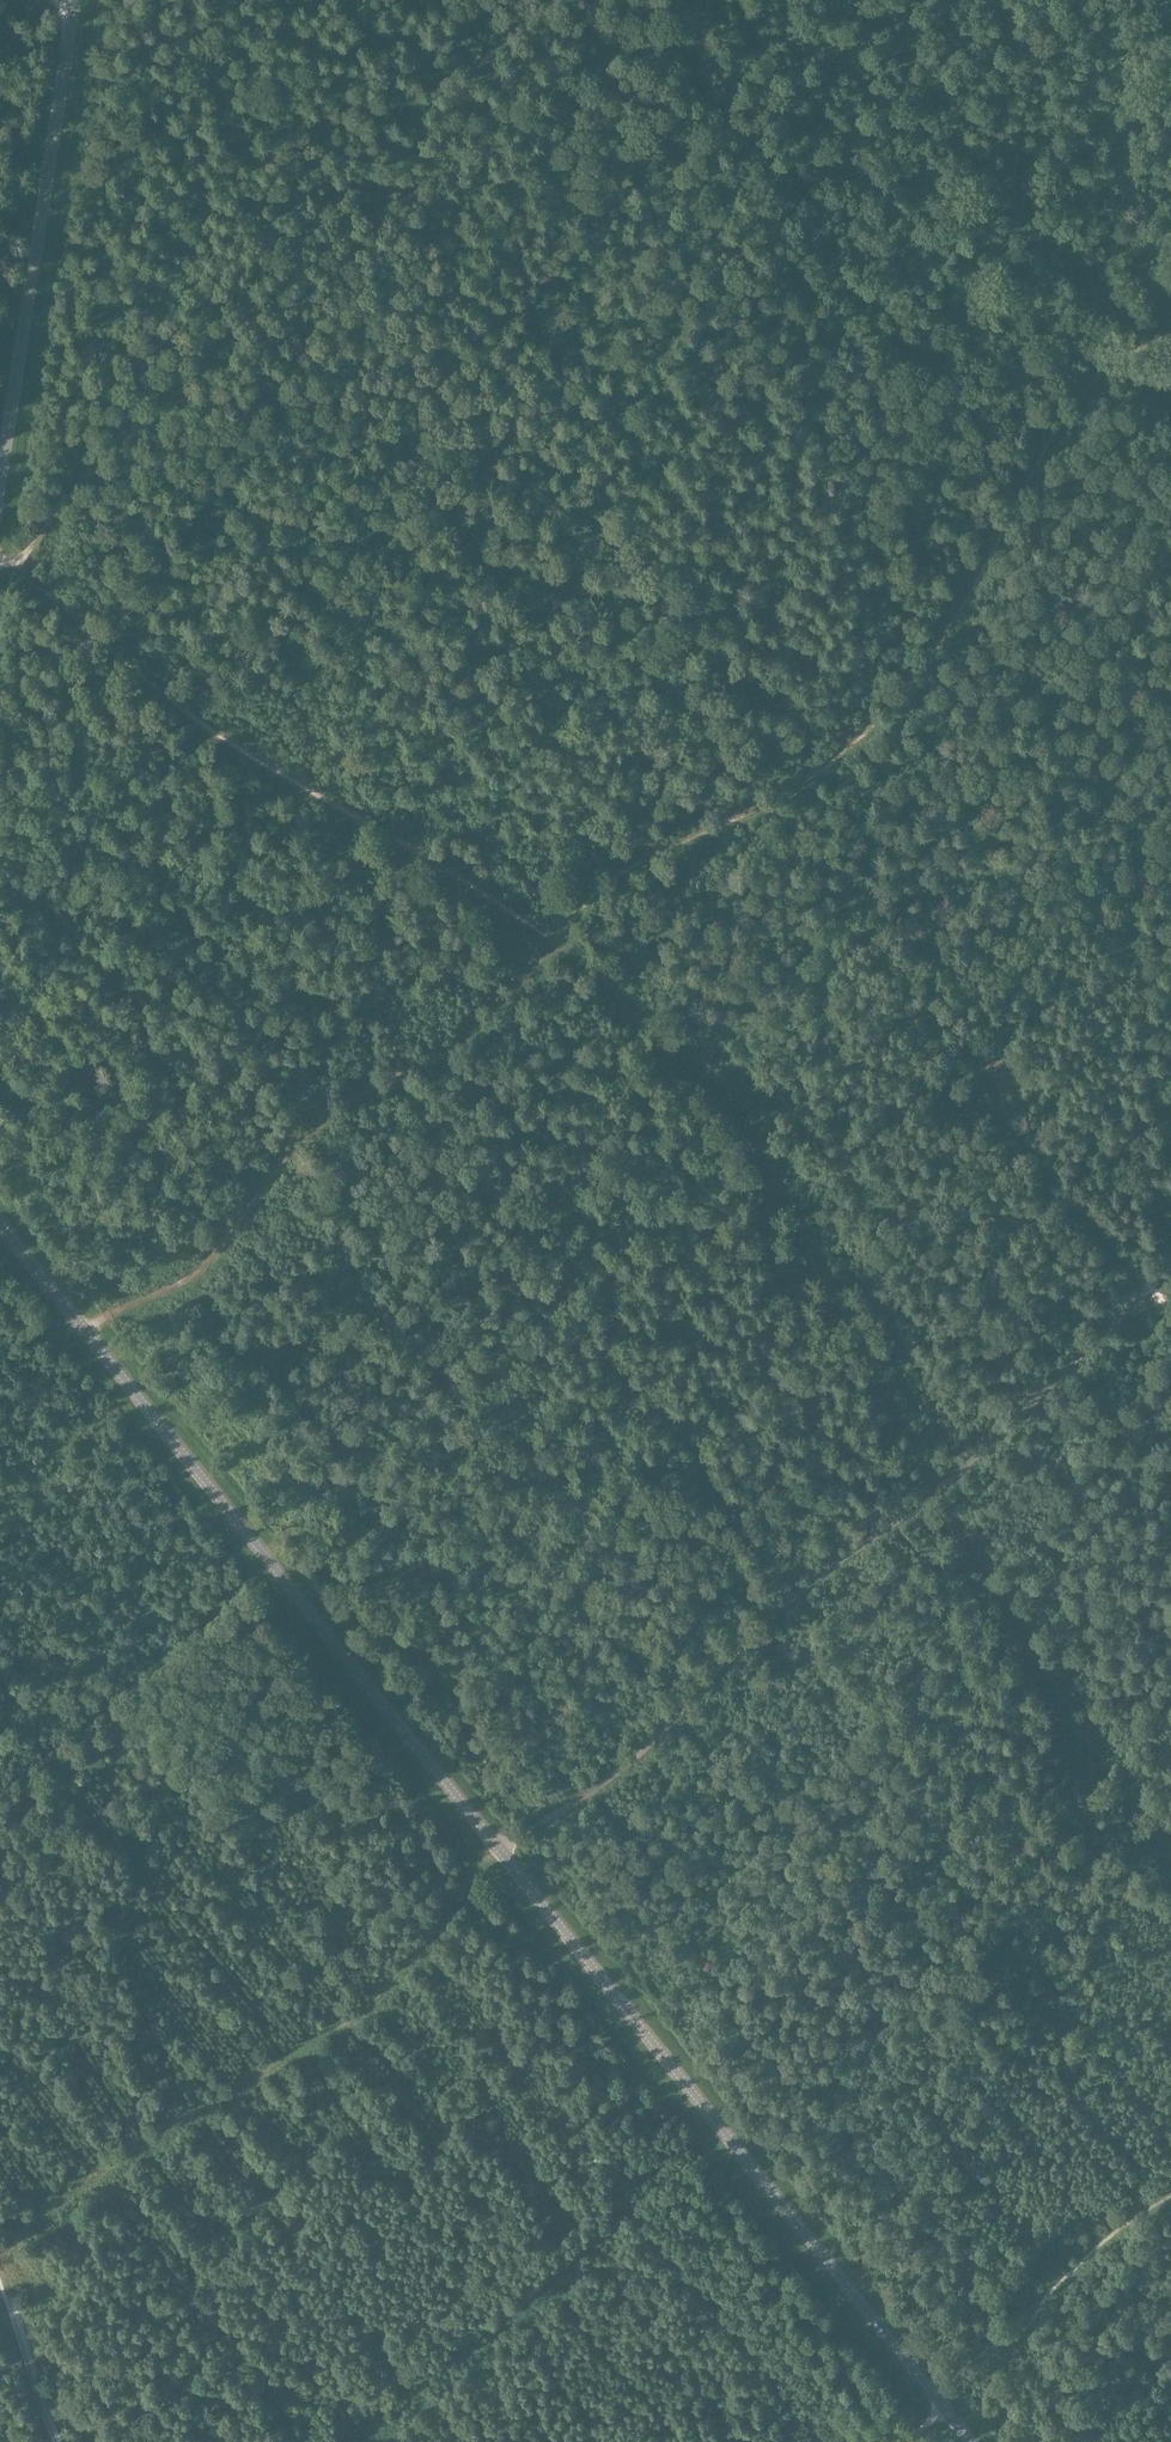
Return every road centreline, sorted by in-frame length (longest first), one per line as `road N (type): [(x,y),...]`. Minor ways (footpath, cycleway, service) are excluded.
road 1 (track): [(0,2251),(128,2154),(363,2009),(409,1963),(473,1870),(632,1760),(767,1618),(961,1471),(1139,1301),(1143,1288),(1129,1266),(1005,1111),(988,1064)]
road 2 (track): [(85,1330),(198,1270),(319,1124),(458,1039),(553,942),(632,999),(728,1095),(938,1487),(1170,1860)]
road 3 (track): [(0,560),(14,561),(29,583),(127,666),(251,759),(433,861),(553,942),(620,872),(788,792),(861,736),(959,612),(1045,445),(1080,396),(1121,358),(1170,335)]
road 4 (tertiary): [(971,2441),(0,1224)]
road 5 (track): [(14,561),(96,461),(365,192),(543,0)]
road 6 (tertiary): [(0,478),(74,0)]
road 7 (track): [(932,2394),(1170,2194)]
road 8 (track): [(0,2266),(59,2441)]

